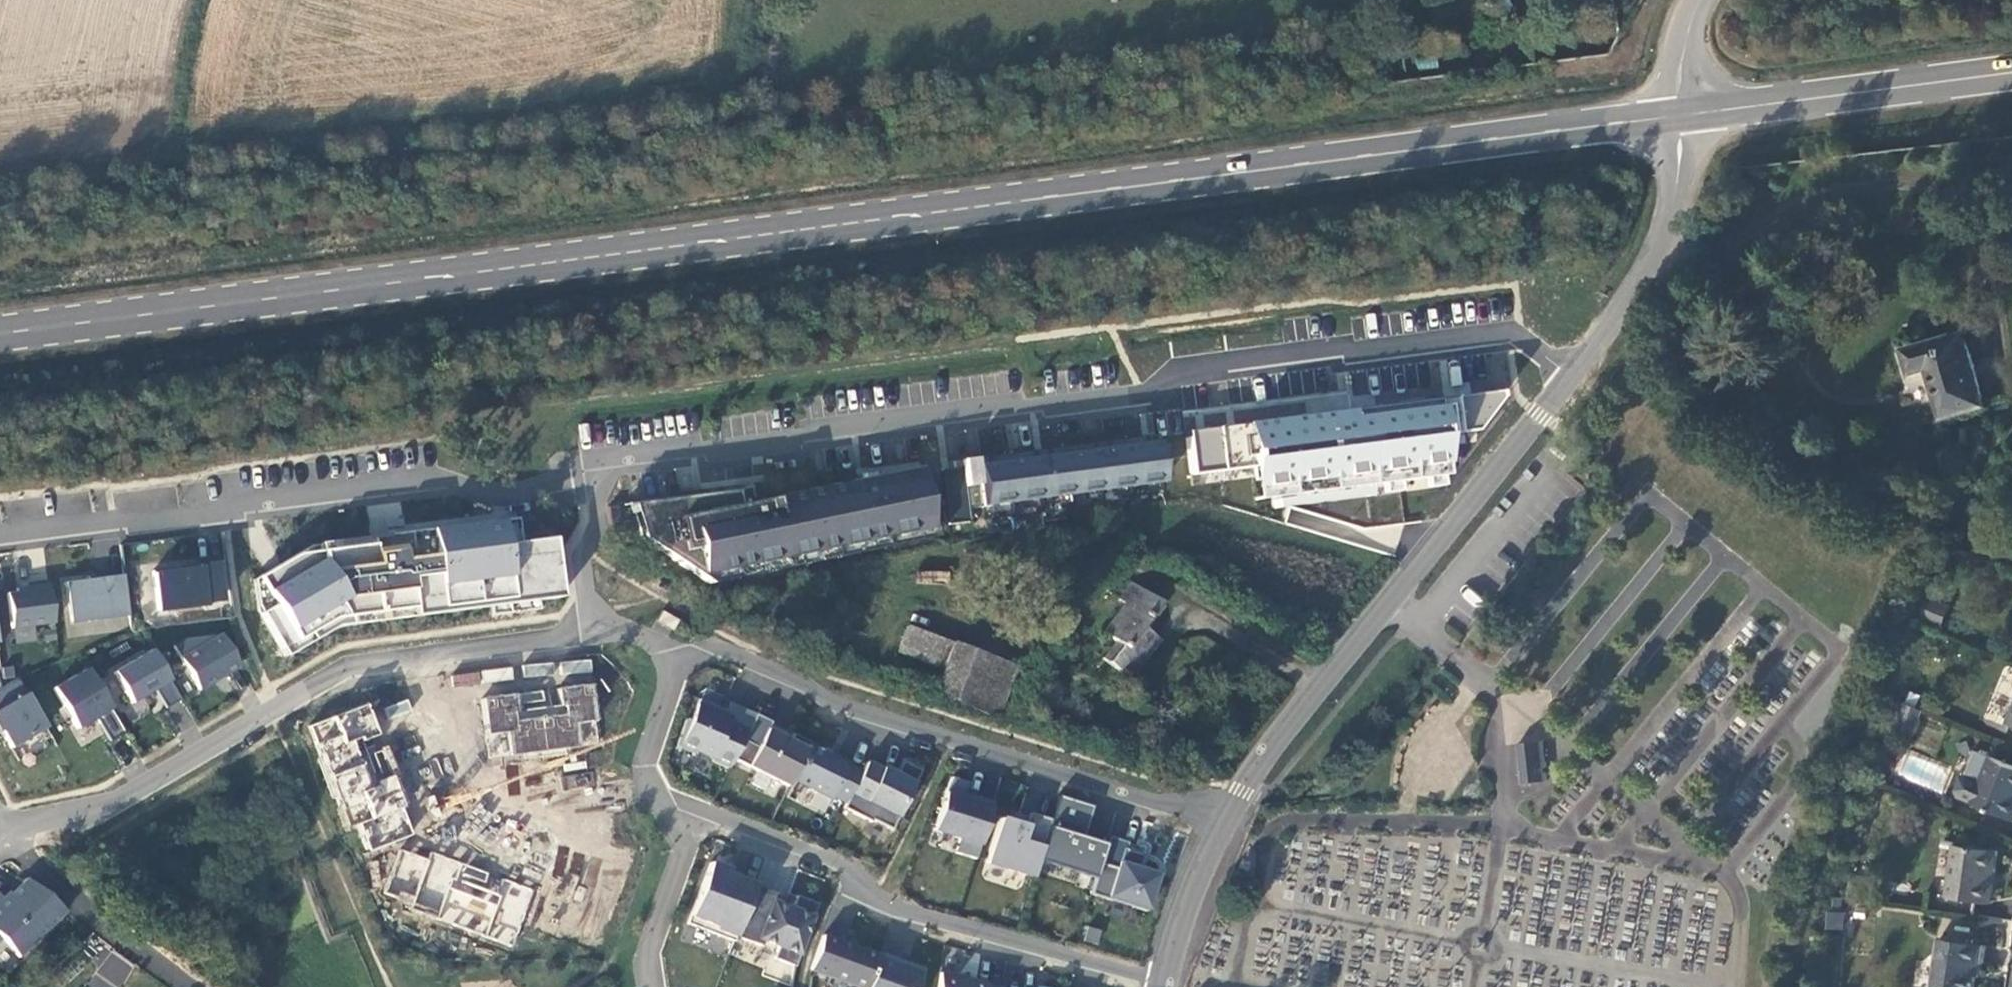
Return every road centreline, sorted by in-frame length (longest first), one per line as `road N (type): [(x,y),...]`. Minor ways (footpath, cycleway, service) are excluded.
road 1 (secondary): [(1681,115),(0,334)]
road 2 (residential): [(597,499),(608,463),(1148,393),(1218,362),(1517,341),(1571,375)]
road 3 (residential): [(596,620),(562,638),(356,666),(64,825),(13,830)]
road 4 (residential): [(597,499),(496,493),(429,479),(0,536)]
road 5 (residential): [(1224,820),(826,701),(709,652),(677,656)]
road 6 (tertiary): [(1571,375),(1258,764),(1224,820)]
road 7 (residential): [(694,813),(837,863),(875,902),(1165,980)]
road 8 (secondary): [(2011,73),(1681,115)]
road 9 (tertiary): [(1681,115),(1675,201),(1659,248),(1571,375)]
road 10 (residential): [(677,656),(642,767),(662,803),(694,813)]
road 11 (residential): [(694,813),(648,953),(652,986)]
road 12 (tertiary): [(1224,820),(1165,980)]
road 13 (residential): [(596,620),(583,558),(599,524),(597,499)]

